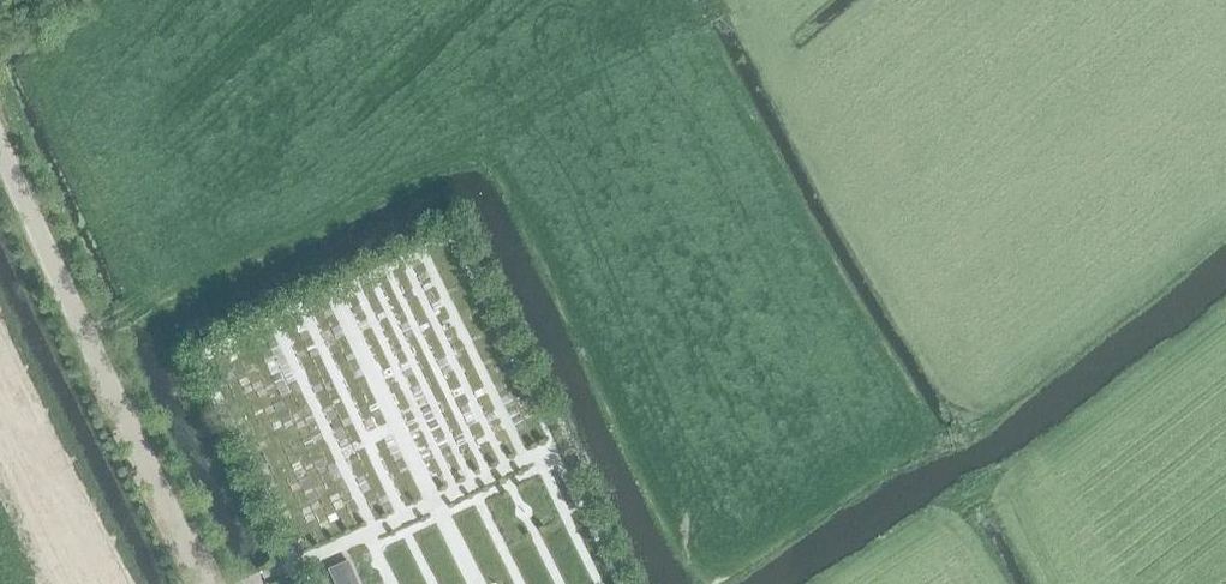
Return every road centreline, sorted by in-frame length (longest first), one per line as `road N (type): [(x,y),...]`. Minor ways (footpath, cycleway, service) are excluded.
road 1 (unclassified): [(205,583),(0,150)]

